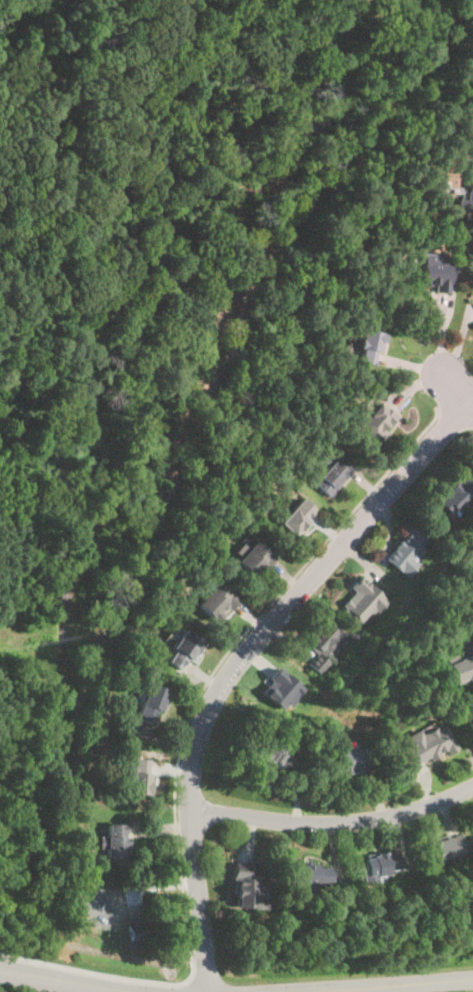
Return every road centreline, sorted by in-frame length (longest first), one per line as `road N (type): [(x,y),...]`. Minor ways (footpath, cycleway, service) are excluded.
road 1 (residential): [(472,402),(223,684),(203,724),(186,810),(207,991)]
road 2 (residential): [(186,810),(353,823),(472,787)]
road 3 (tertiary): [(318,991),(472,979)]

